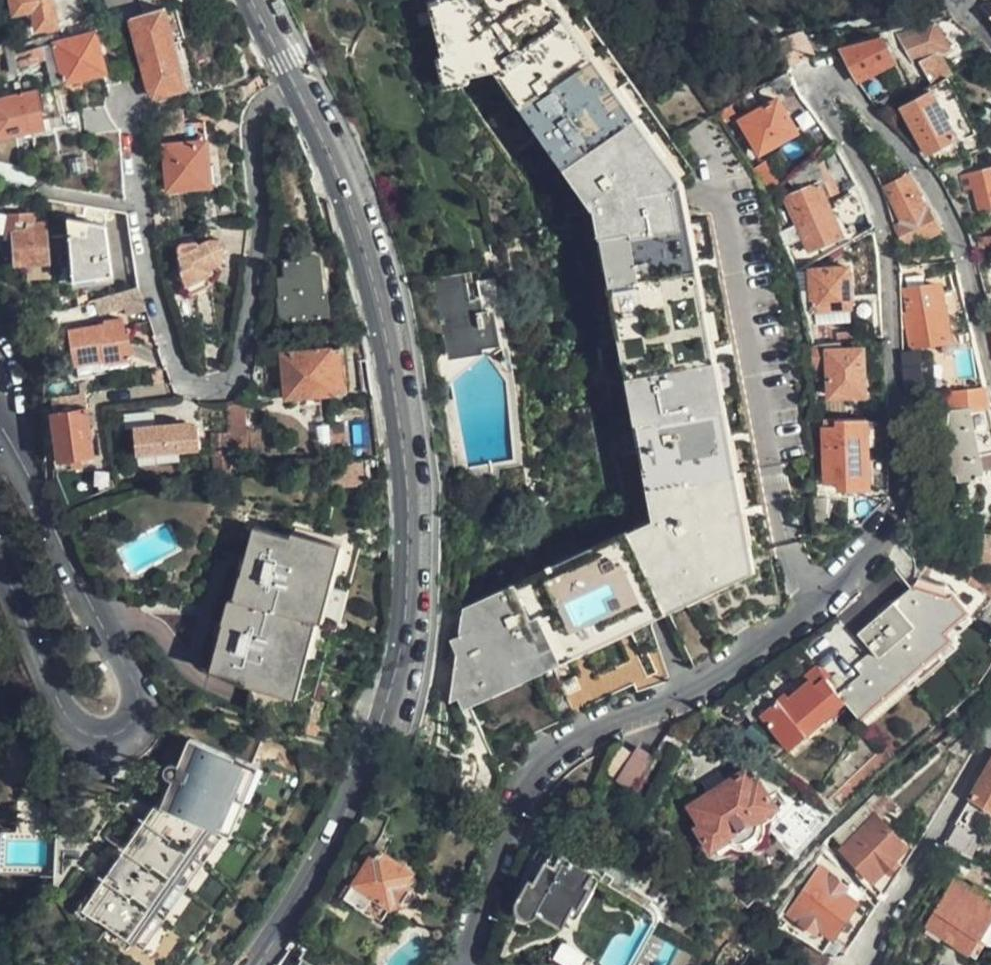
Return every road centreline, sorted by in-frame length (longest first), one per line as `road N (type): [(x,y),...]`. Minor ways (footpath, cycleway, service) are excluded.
road 1 (residential): [(990,378),(959,237),(923,174),(843,96),(832,108),(835,129),(877,214),(890,281),(903,481),(873,552),(731,674),(567,743),(517,796),(467,964)]
road 2 (tertiary): [(252,0),(355,220),(390,379),(409,543),(405,631),(366,763),(250,964)]
road 3 (residential): [(0,562),(68,719),(80,730),(120,730),(131,717),(130,683),(82,569),(0,424)]

